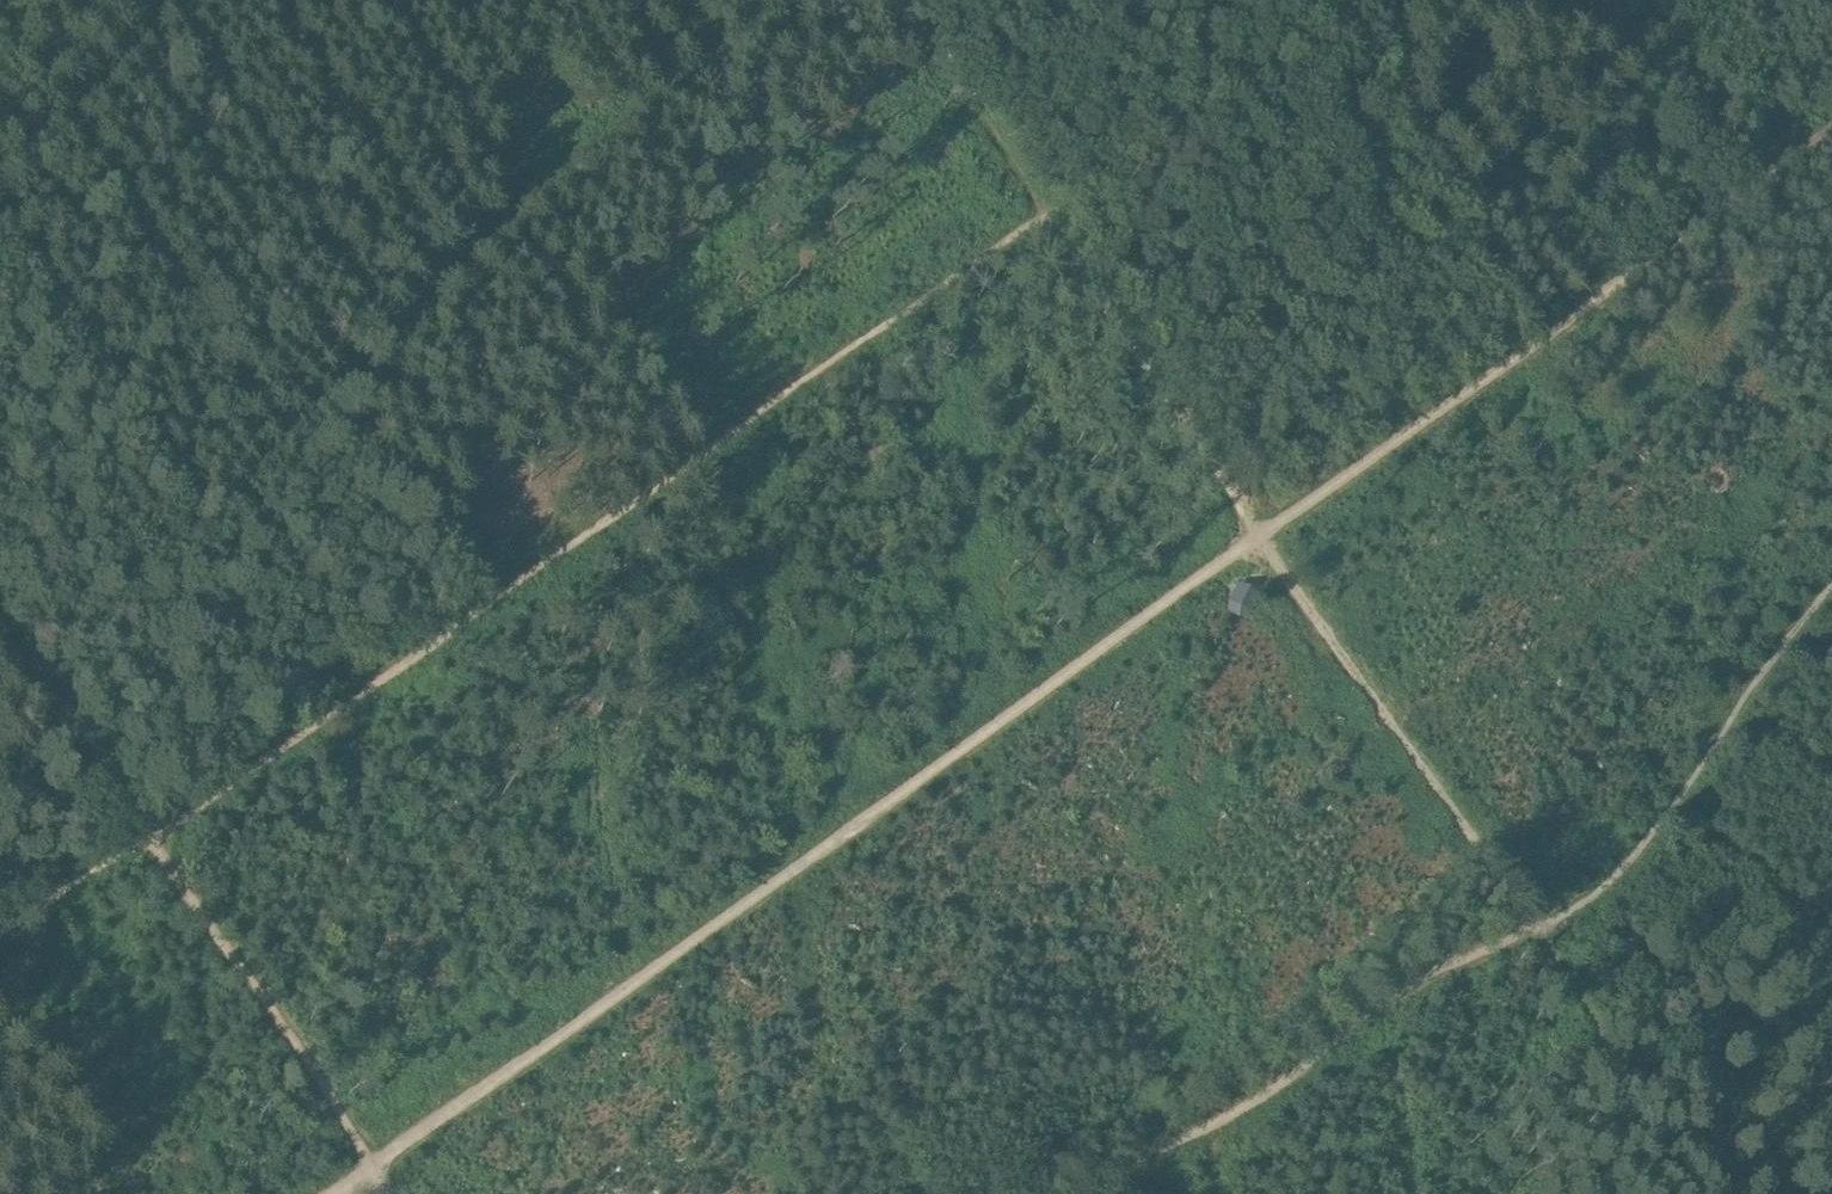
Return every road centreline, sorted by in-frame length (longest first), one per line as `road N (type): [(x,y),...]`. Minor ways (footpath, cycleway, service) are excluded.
road 1 (track): [(1831,137),(1699,232),(1572,306),(339,1193)]
road 2 (track): [(1044,201),(862,336),(571,514),(305,697),(164,818)]
road 3 (track): [(1535,932),(1257,530),(1216,435),(1044,201)]
road 4 (track): [(1079,1193),(1295,1075),(1372,1008),(1448,961),(1535,932)]
road 5 (track): [(398,343),(546,178),(695,54),(795,0)]
road 6 (track): [(1535,932),(1620,876),(1831,585)]
road 7 (track): [(164,818),(387,1193)]
road 8 (track): [(1044,201),(1333,0)]
road 9 (track): [(0,592),(164,818)]
road 10 (track): [(895,0),(1044,201)]

